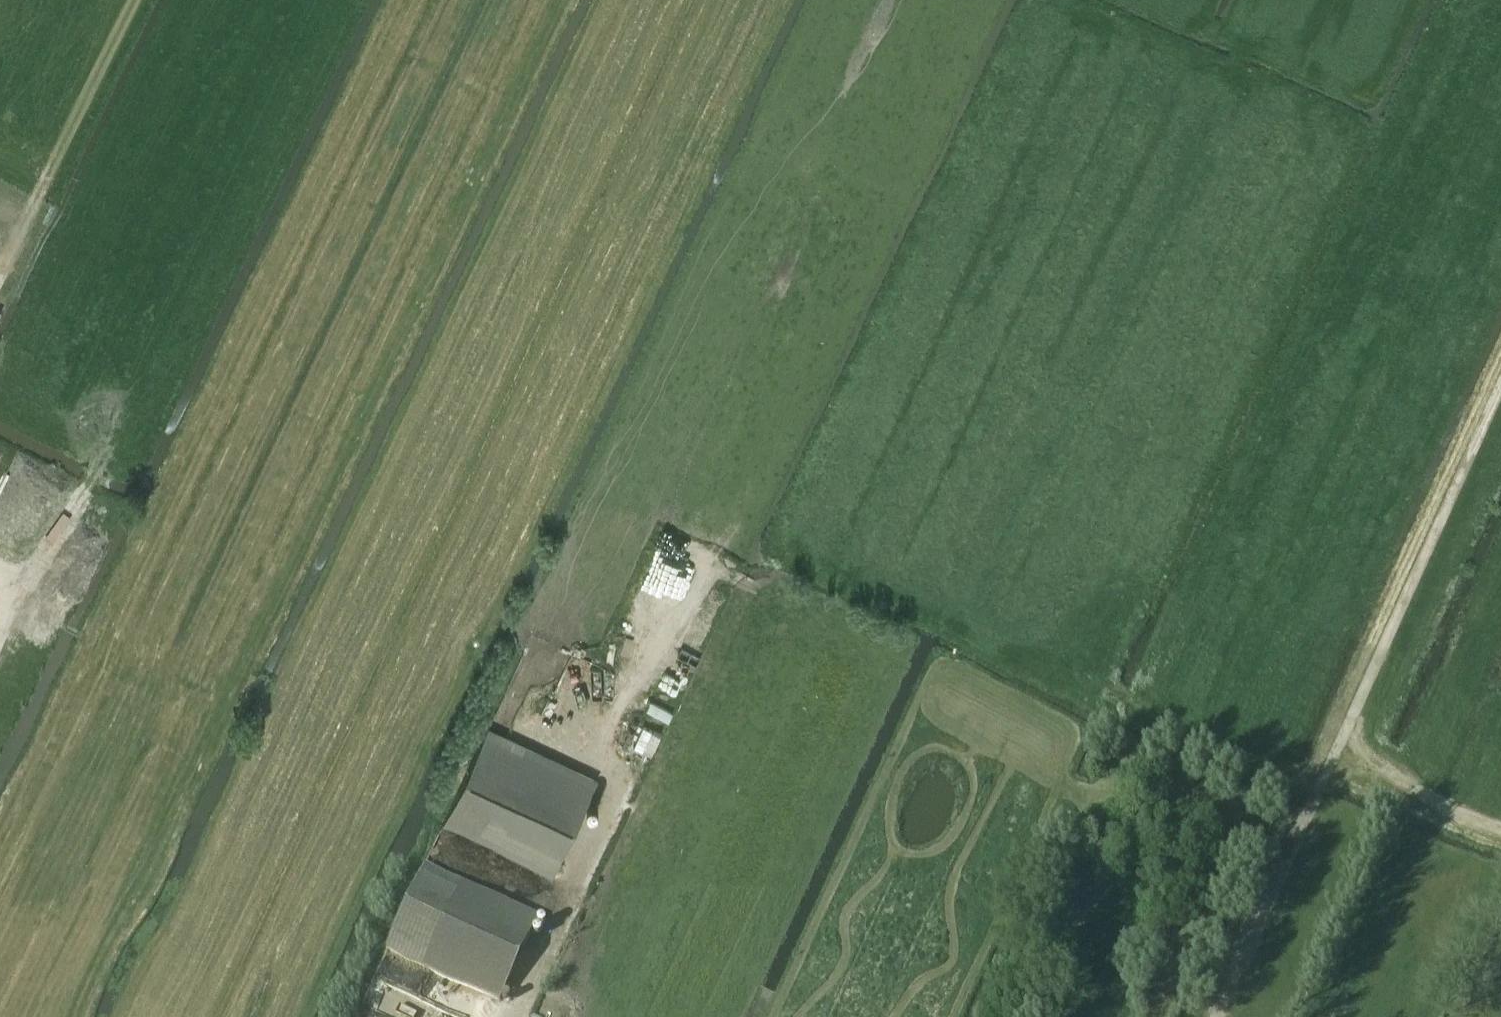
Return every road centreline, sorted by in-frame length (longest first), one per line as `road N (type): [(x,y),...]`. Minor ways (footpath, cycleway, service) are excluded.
road 1 (track): [(1217,1016),(1500,390)]

